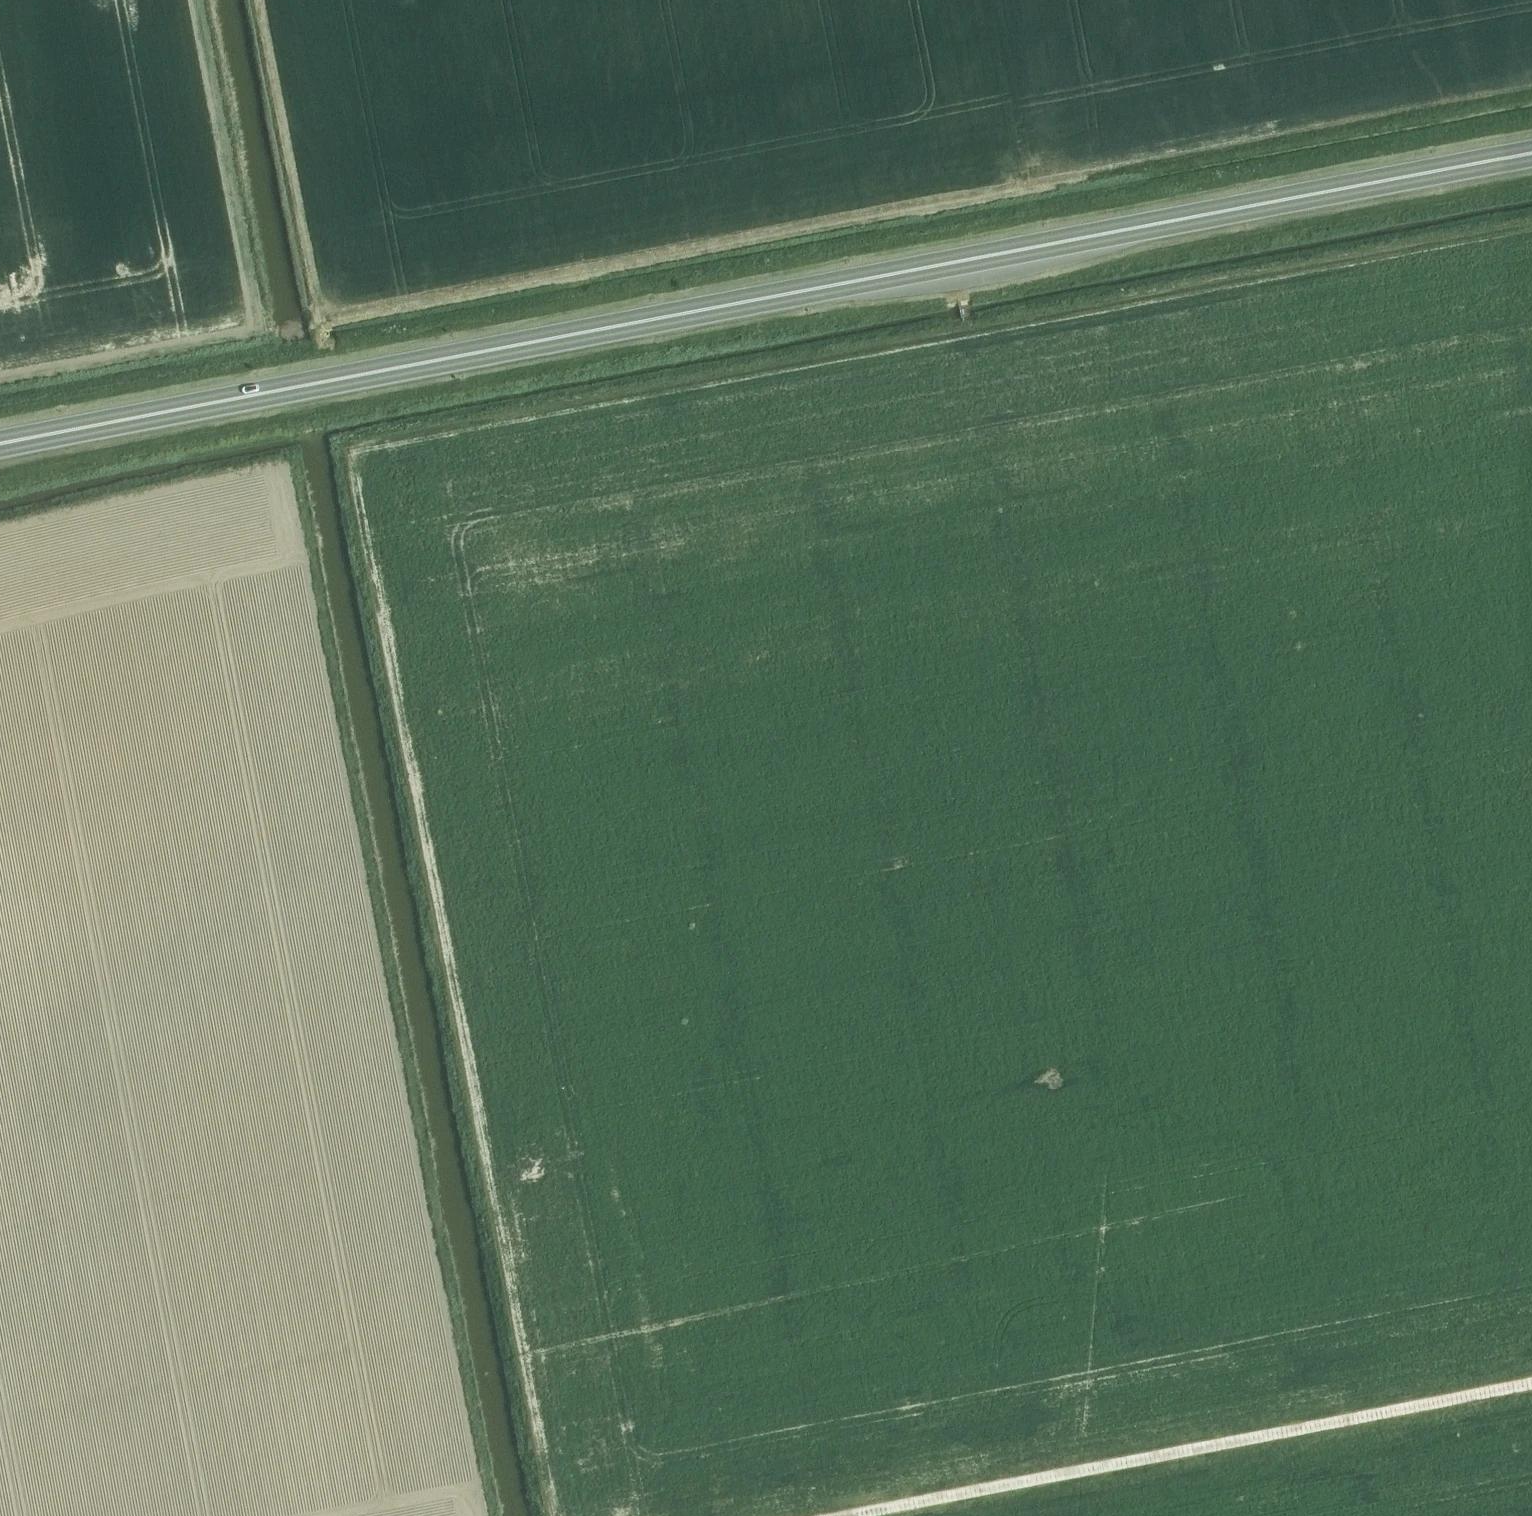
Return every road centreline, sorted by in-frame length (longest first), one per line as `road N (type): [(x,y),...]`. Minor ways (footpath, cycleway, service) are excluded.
road 1 (trunk): [(13,442),(1531,155)]
road 2 (track): [(869,1515),(1531,1387)]

